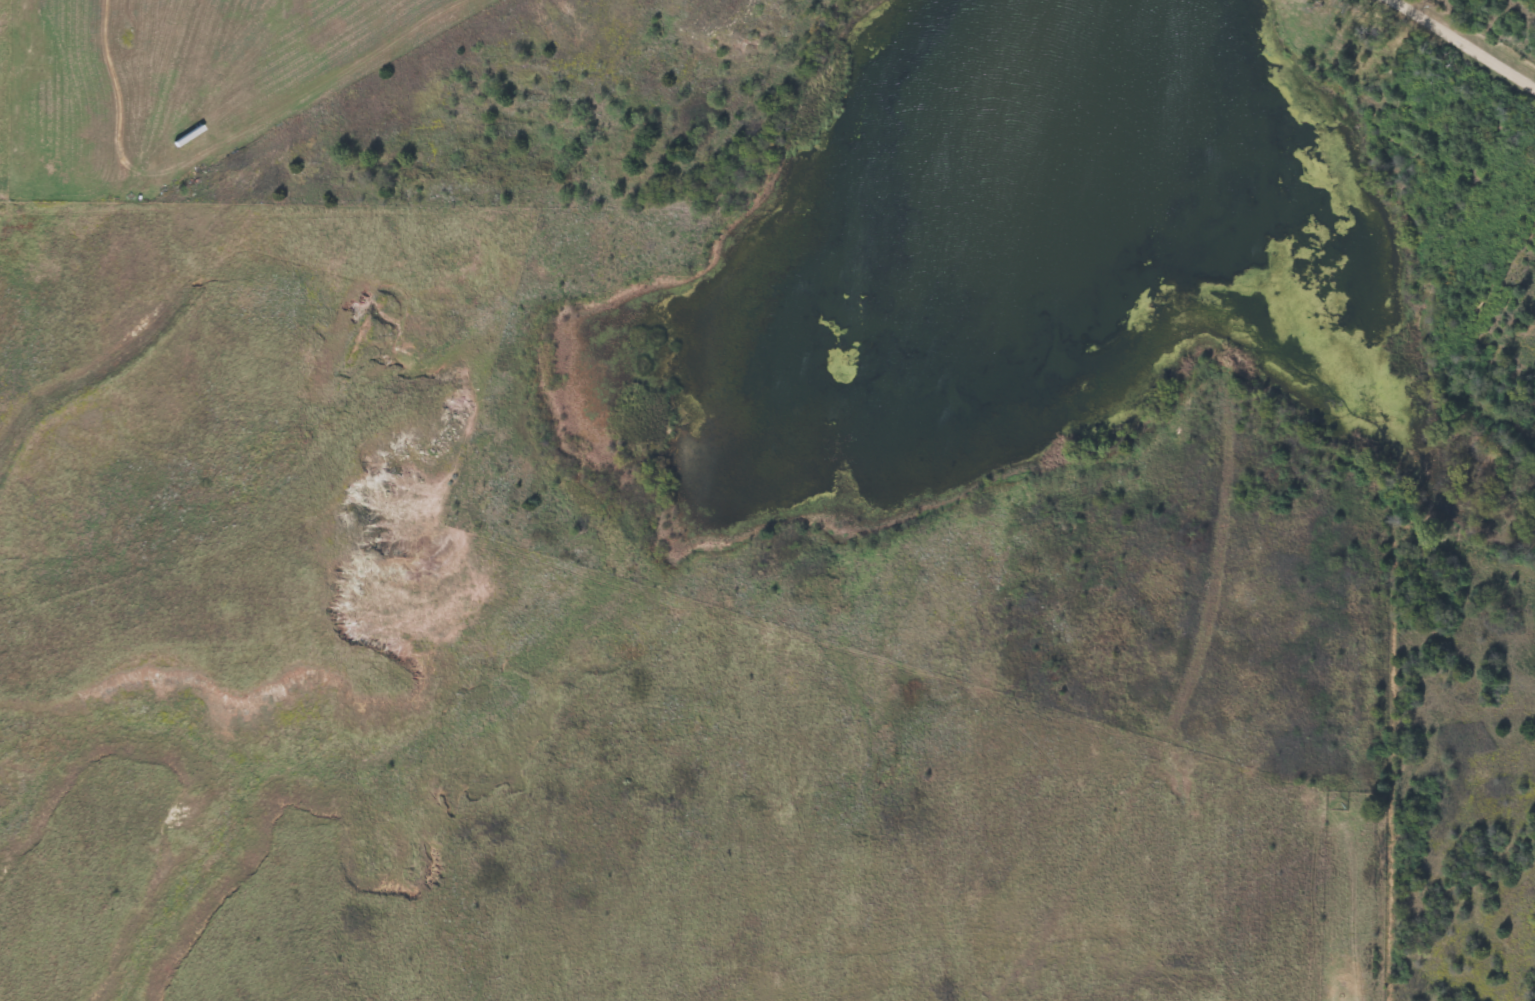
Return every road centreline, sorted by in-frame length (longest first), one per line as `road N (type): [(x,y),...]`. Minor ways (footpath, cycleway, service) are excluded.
road 1 (residential): [(1385,515),(1391,1000)]
road 2 (residential): [(1525,87),(1389,0)]

